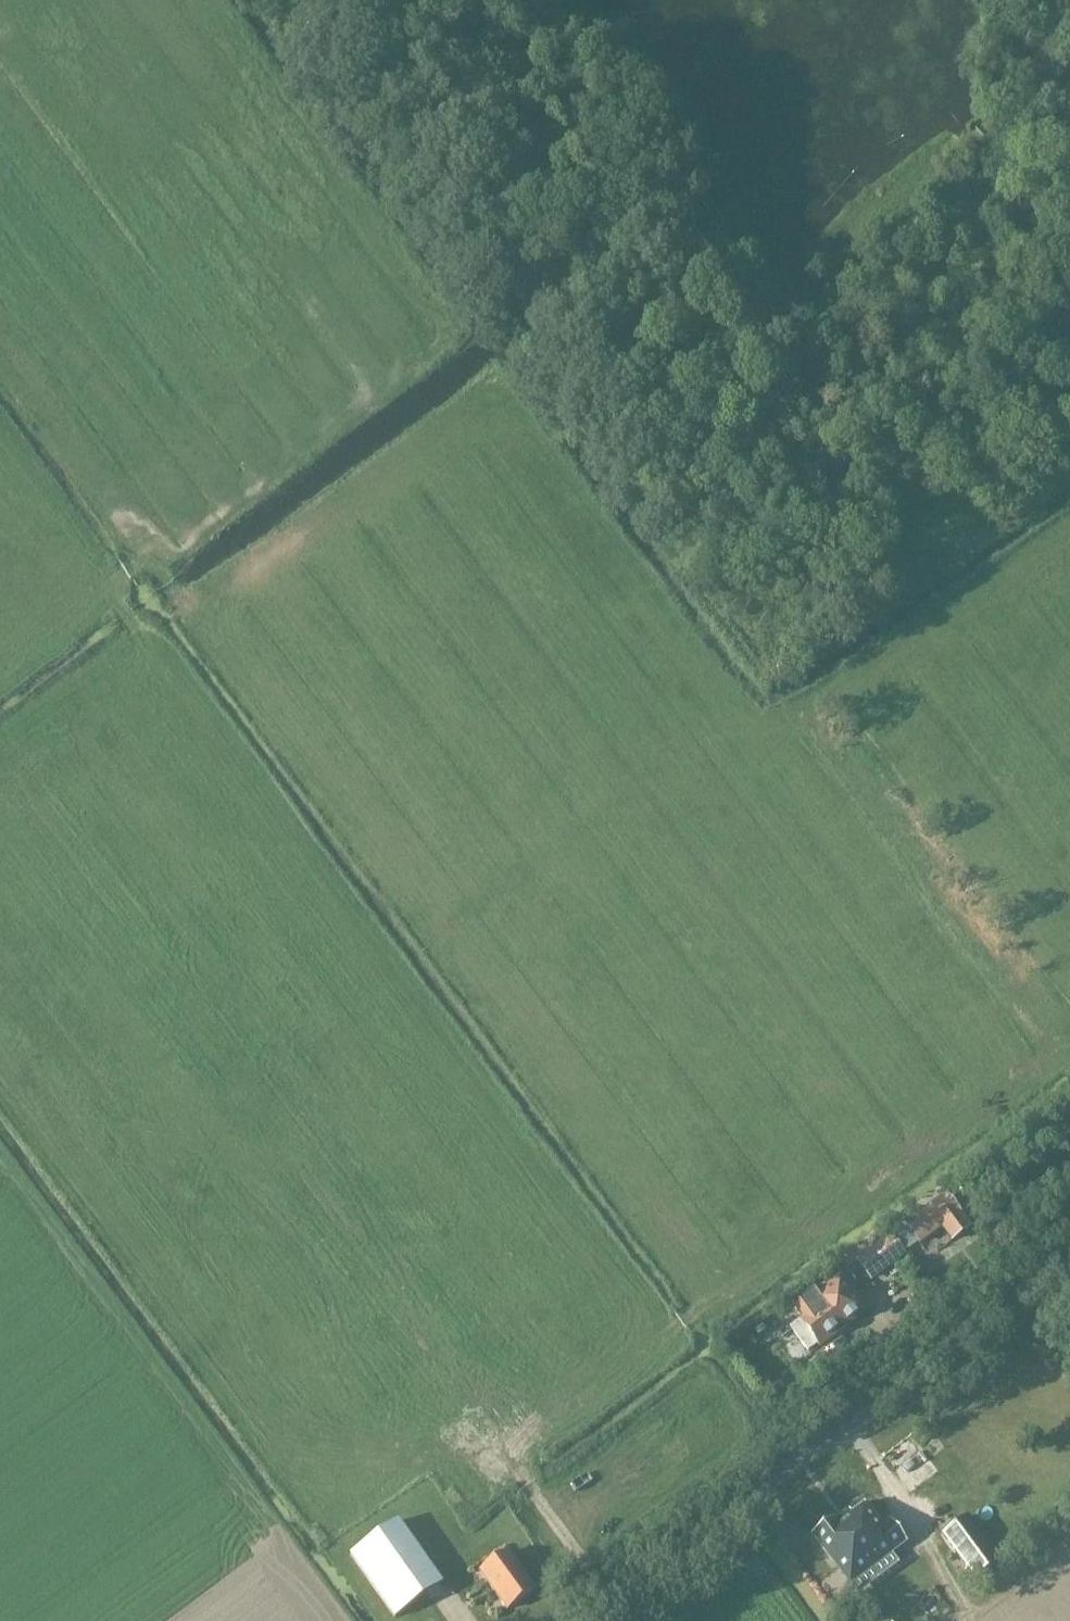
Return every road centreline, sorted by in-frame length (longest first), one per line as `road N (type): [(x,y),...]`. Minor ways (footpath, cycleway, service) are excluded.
road 1 (unclassified): [(579,1620),(1069,1258)]

